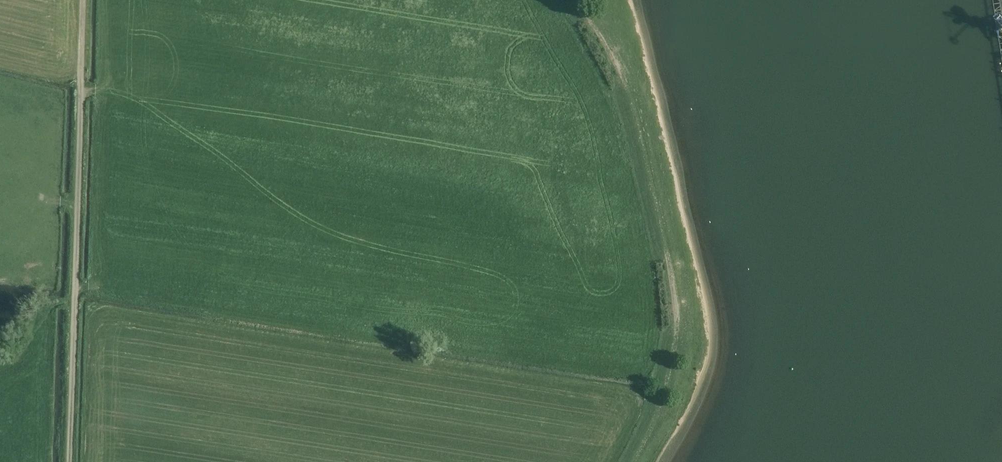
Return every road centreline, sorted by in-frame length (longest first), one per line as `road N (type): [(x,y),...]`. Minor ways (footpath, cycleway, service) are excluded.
road 1 (track): [(557,0),(611,151),(640,352),(586,461)]
road 2 (track): [(68,461),(86,0)]

